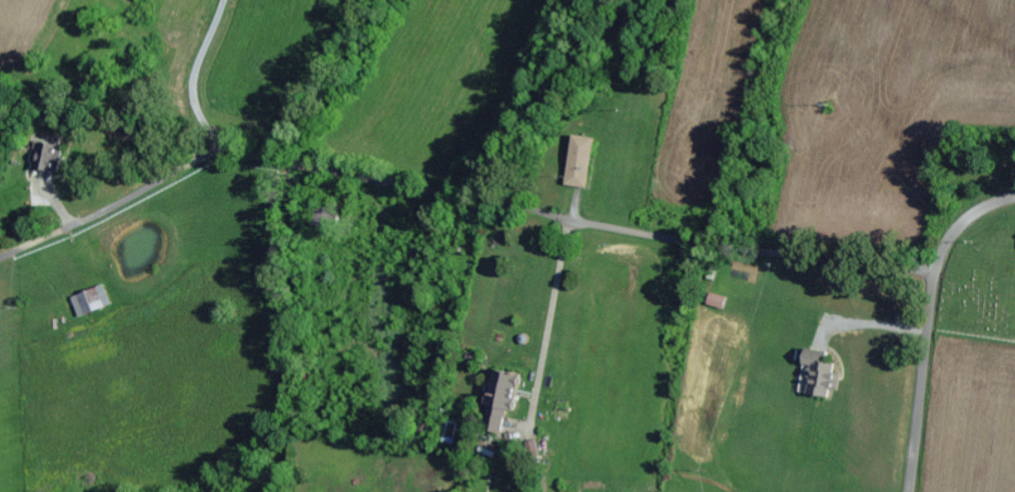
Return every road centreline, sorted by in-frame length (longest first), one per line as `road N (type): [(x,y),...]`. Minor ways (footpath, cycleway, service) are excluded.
road 1 (residential): [(934,274),(731,253),(233,155)]
road 2 (residential): [(909,491),(934,274),(962,225),(1014,197)]

